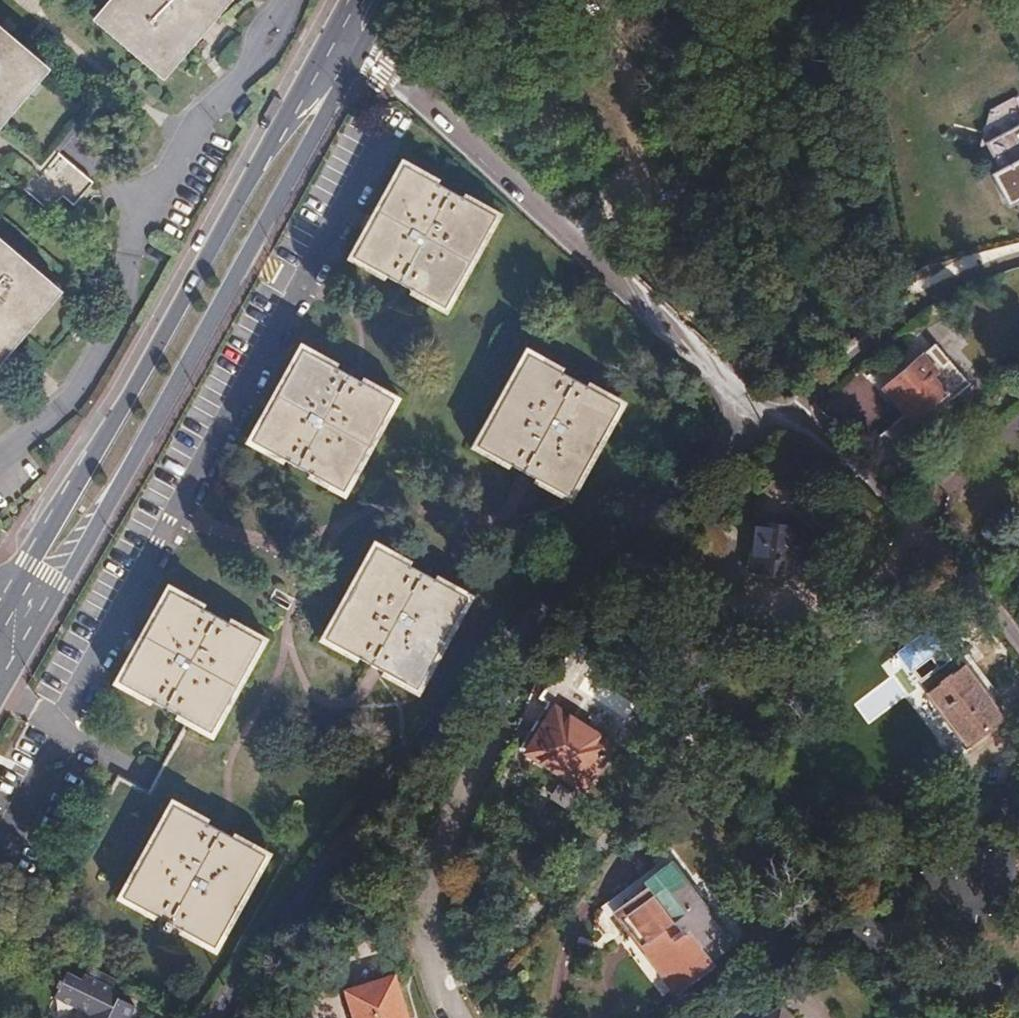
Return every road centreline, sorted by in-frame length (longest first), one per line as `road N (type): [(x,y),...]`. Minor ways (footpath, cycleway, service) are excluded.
road 1 (residential): [(775,424),(724,453),(539,608),(419,747),(216,1017)]
road 2 (tertiary): [(0,699),(359,52)]
road 3 (tertiary): [(332,33),(0,615)]
road 4 (residential): [(775,424),(359,52)]
road 5 (residential): [(775,424),(989,611),(1018,654)]
road 6 (residential): [(454,1017),(427,957),(430,884),(492,726)]
road 7 (unclassified): [(1018,253),(976,262),(924,293),(775,424)]

